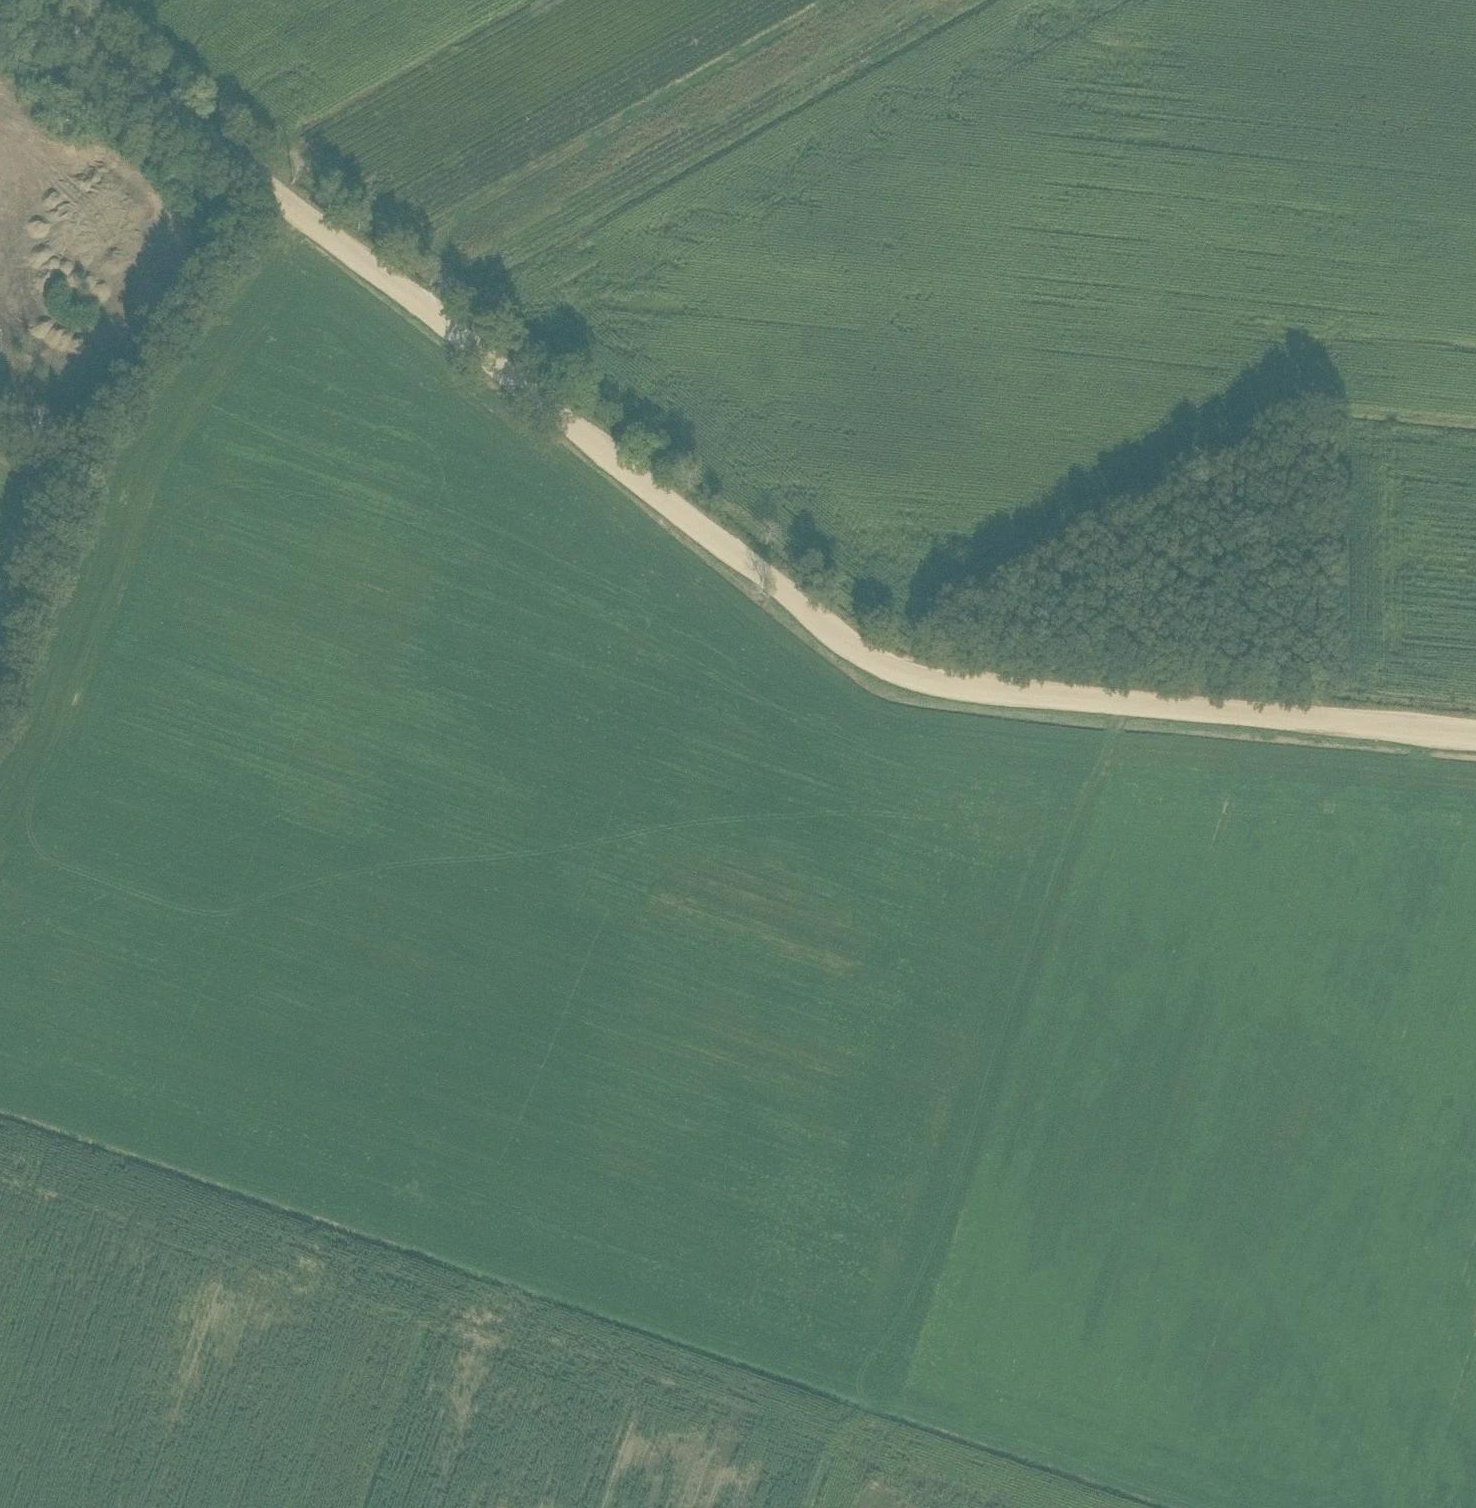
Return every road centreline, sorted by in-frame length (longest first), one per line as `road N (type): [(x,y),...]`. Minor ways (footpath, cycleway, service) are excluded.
road 1 (track): [(19,0),(852,653),(910,682),(1475,742)]

